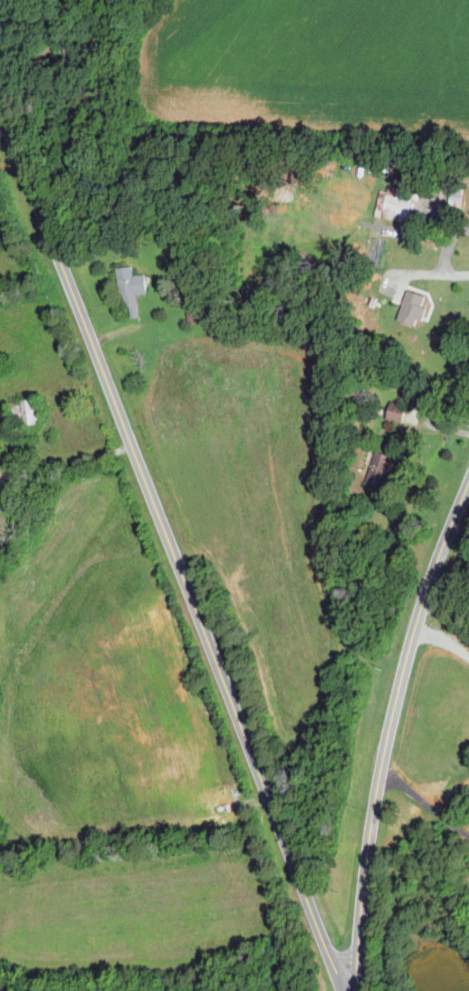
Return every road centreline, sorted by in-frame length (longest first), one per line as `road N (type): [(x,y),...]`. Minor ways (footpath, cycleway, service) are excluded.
road 1 (tertiary): [(344,990),(0,108)]
road 2 (tertiary): [(357,990),(372,835),(398,694),(468,483)]

